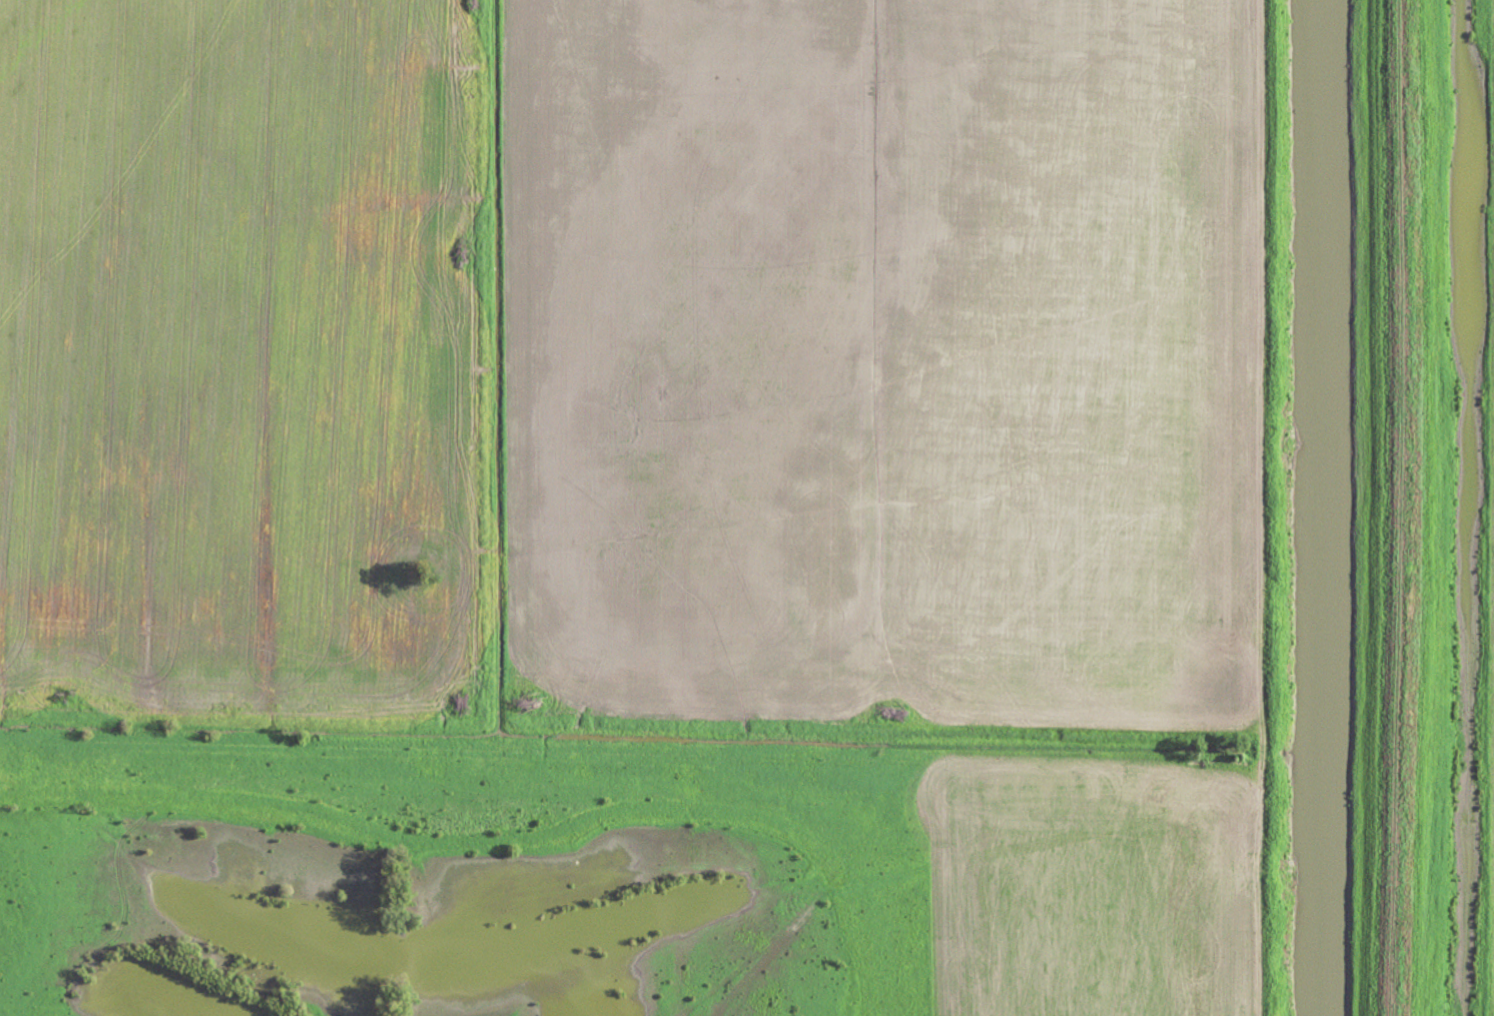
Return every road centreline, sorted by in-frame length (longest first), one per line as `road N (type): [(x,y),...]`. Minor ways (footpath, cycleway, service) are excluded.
road 1 (track): [(1265,1015),(1267,0)]

